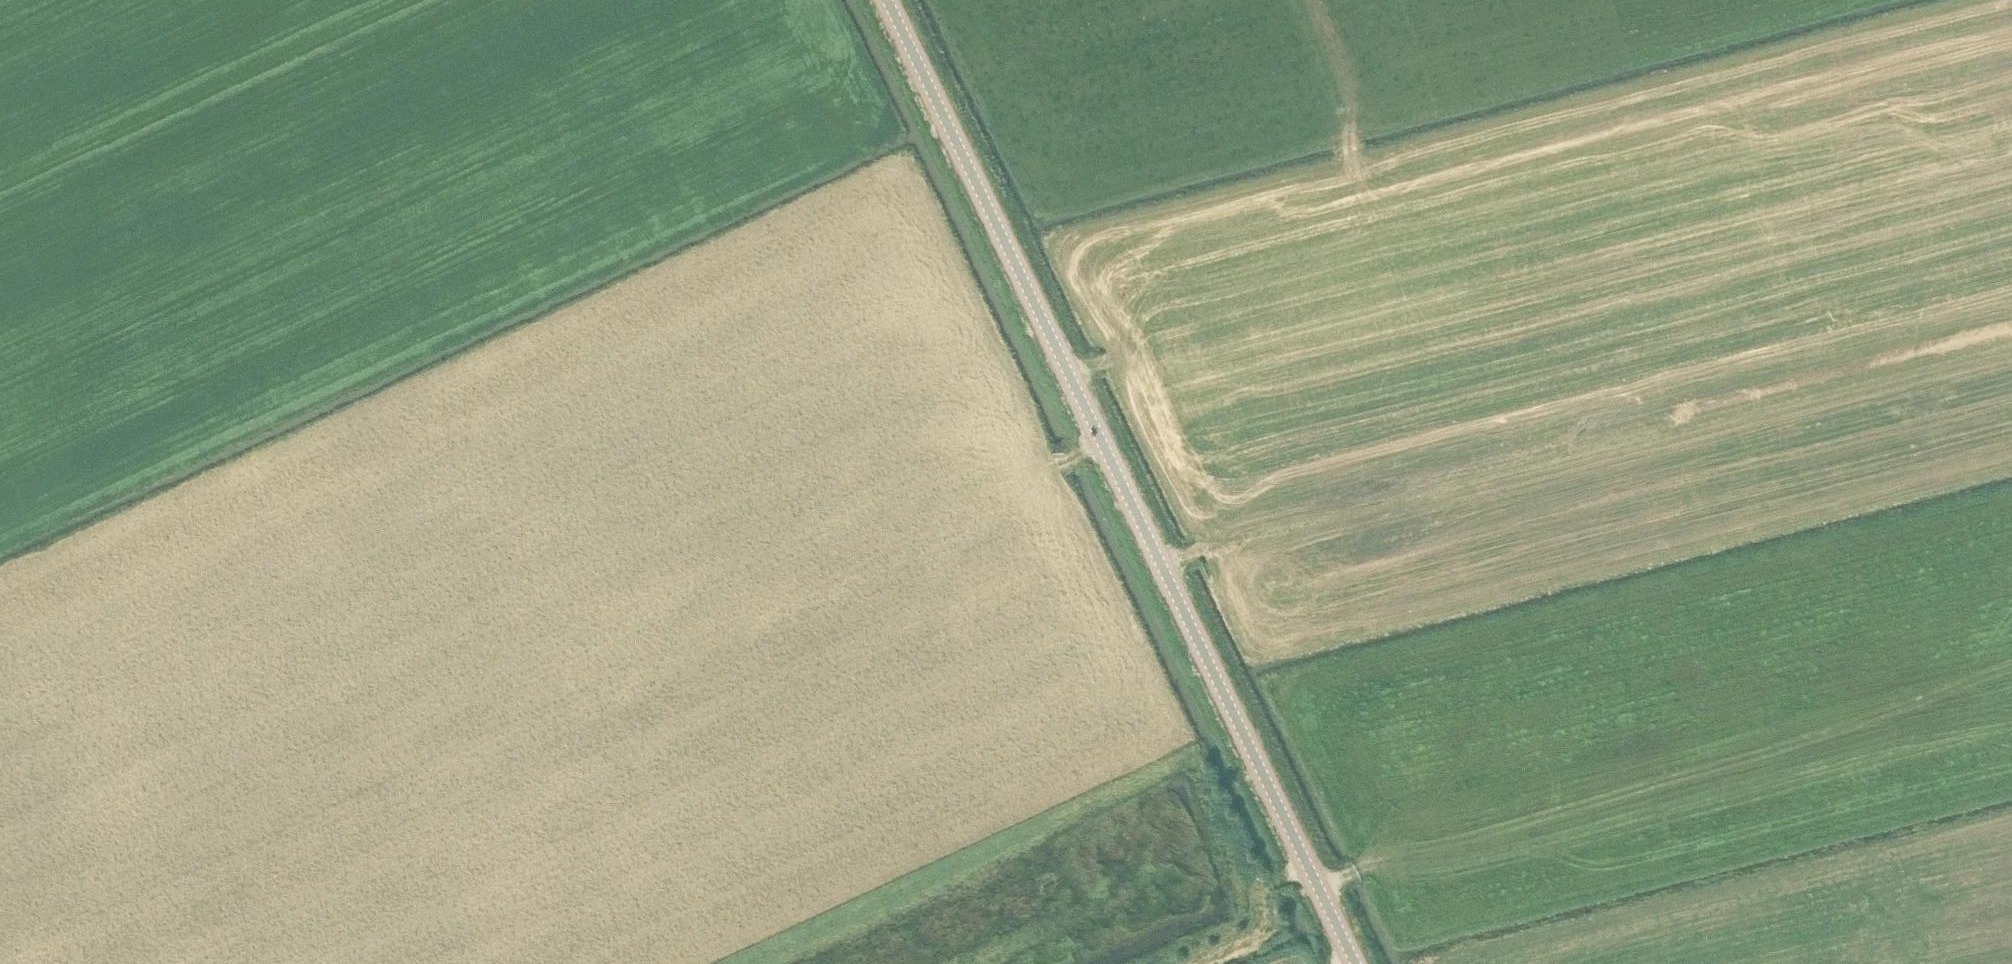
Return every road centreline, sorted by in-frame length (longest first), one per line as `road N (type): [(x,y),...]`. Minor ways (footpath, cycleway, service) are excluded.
road 1 (tertiary): [(1363,963),(885,0)]

